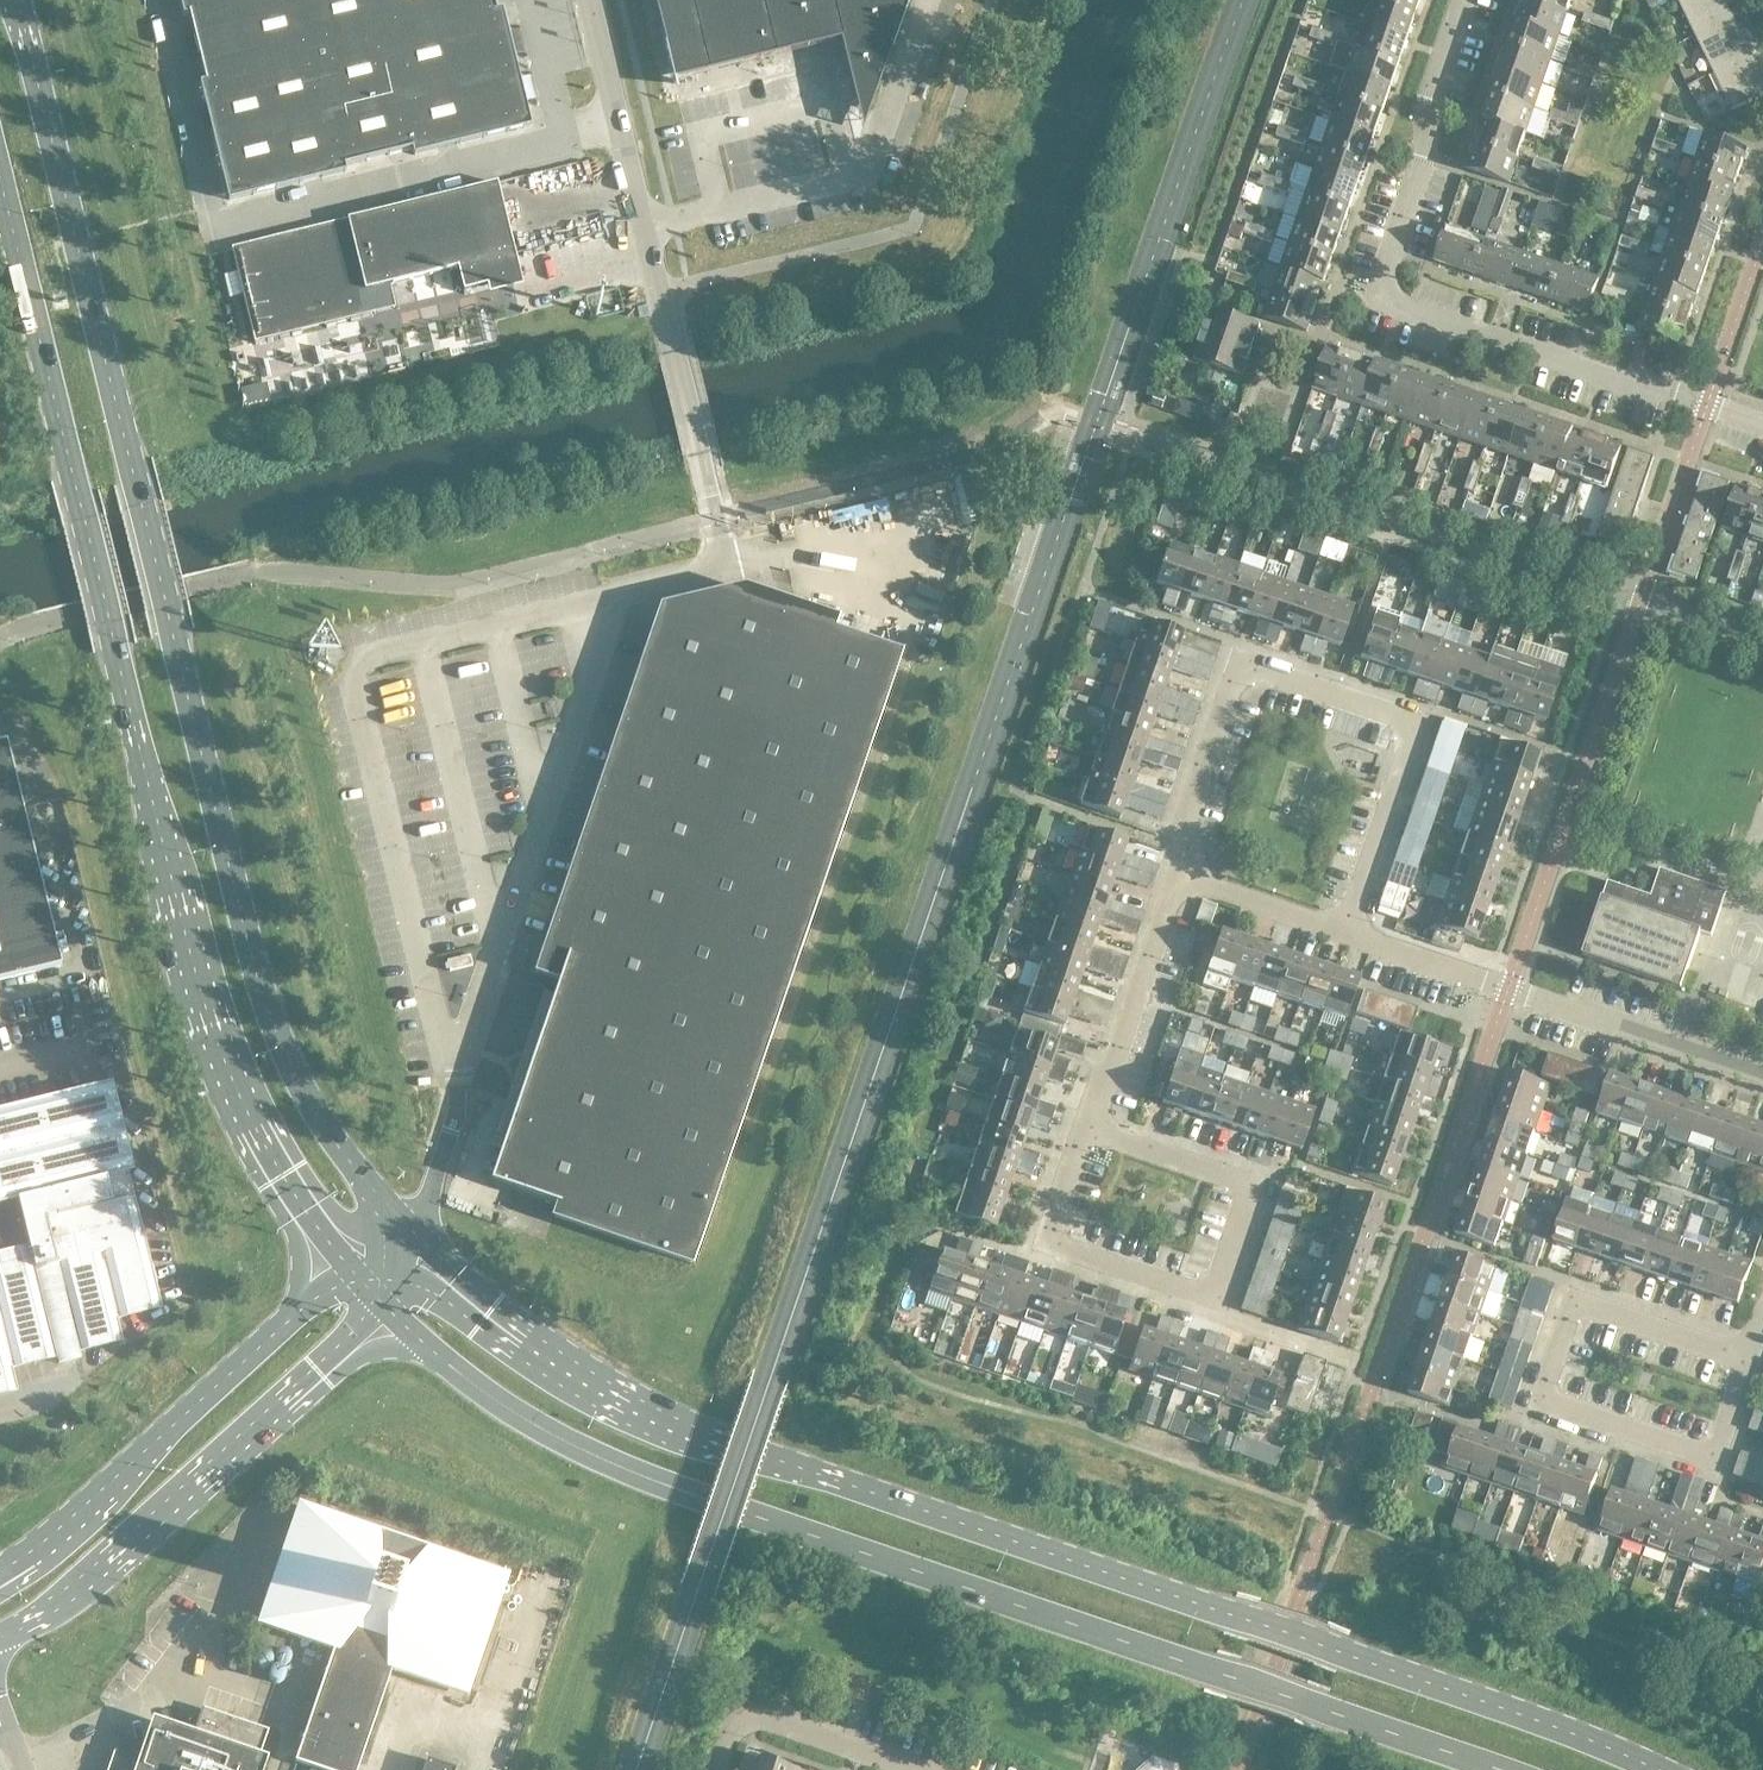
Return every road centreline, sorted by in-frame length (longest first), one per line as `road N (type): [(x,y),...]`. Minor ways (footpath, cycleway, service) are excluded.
road 1 (secondary): [(1651,1769),(1377,1667),(629,1411),(553,1373),(478,1320),(408,1248)]
road 2 (secondary): [(408,1248),(362,1194),(300,1088),(250,952),(11,0)]
road 3 (secondary): [(390,1313),(481,1387),(672,1486),(1502,1769)]
road 4 (secondary): [(0,170),(205,1006),(275,1178),(344,1271)]
road 5 (residential): [(408,1248),(631,596),(725,569),(675,352)]
road 6 (residential): [(1762,424),(1406,308),(1390,278),(1421,161),(1424,99),(1460,0)]
road 7 (residential): [(1177,864),(1243,665),(1411,720),(1342,931)]
road 8 (secondary): [(0,1636),(73,1595),(390,1313)]
road 9 (residential): [(1088,1117),(1256,1175),(1214,1296),(1045,1238)]
road 10 (residential): [(1571,1298),(1743,1355),(1712,1449),(1539,1392)]
road 11 (secondary): [(344,1271),(0,1574)]
road 12 (residential): [(1762,1078),(1342,931)]
road 13 (unclassified): [(675,352),(585,0)]
road 14 (residential): [(1177,864),(1088,1117)]
road 15 (unclassified): [(919,1769),(756,1716),(741,1716),(729,1731),(716,1769)]
road 16 (residential): [(1342,931),(1174,875),(1177,864)]
road 17 (residential): [(1045,1238),(1088,1117)]

